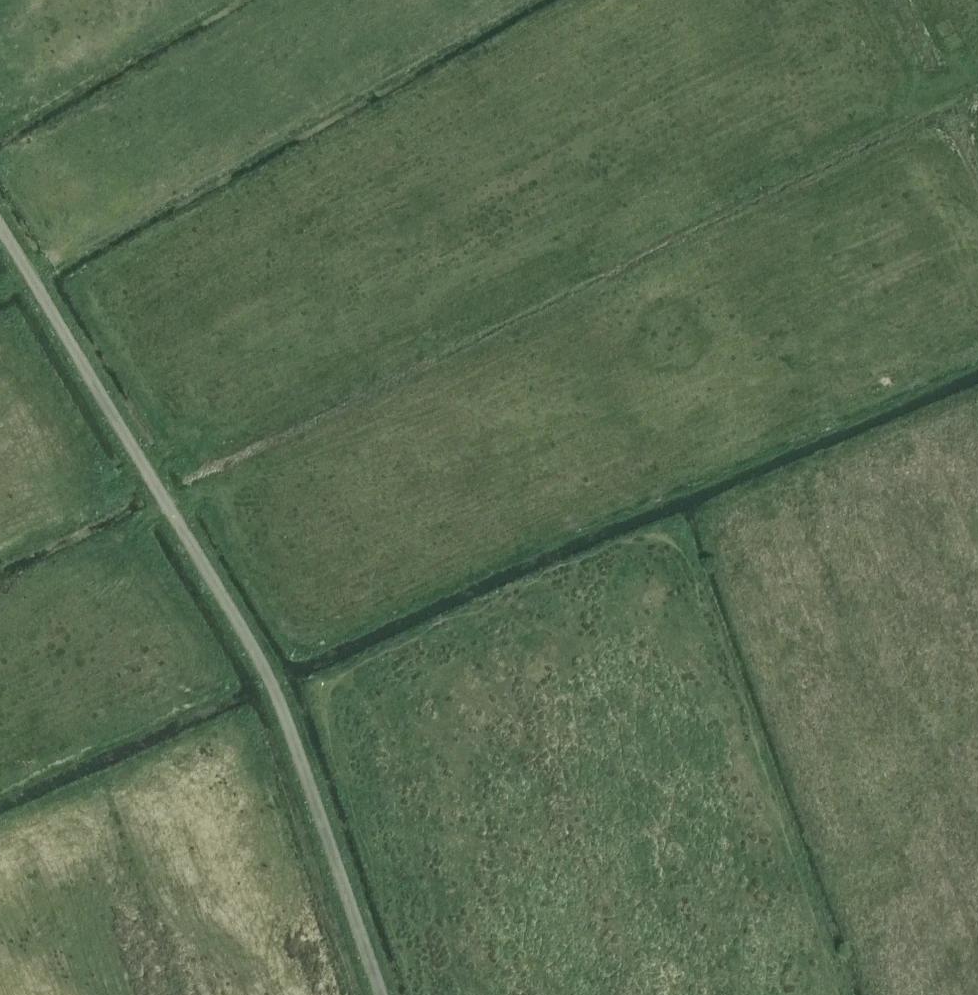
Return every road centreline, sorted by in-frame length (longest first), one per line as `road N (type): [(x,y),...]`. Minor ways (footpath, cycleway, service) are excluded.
road 1 (track): [(0,228),(274,687),(384,994)]

